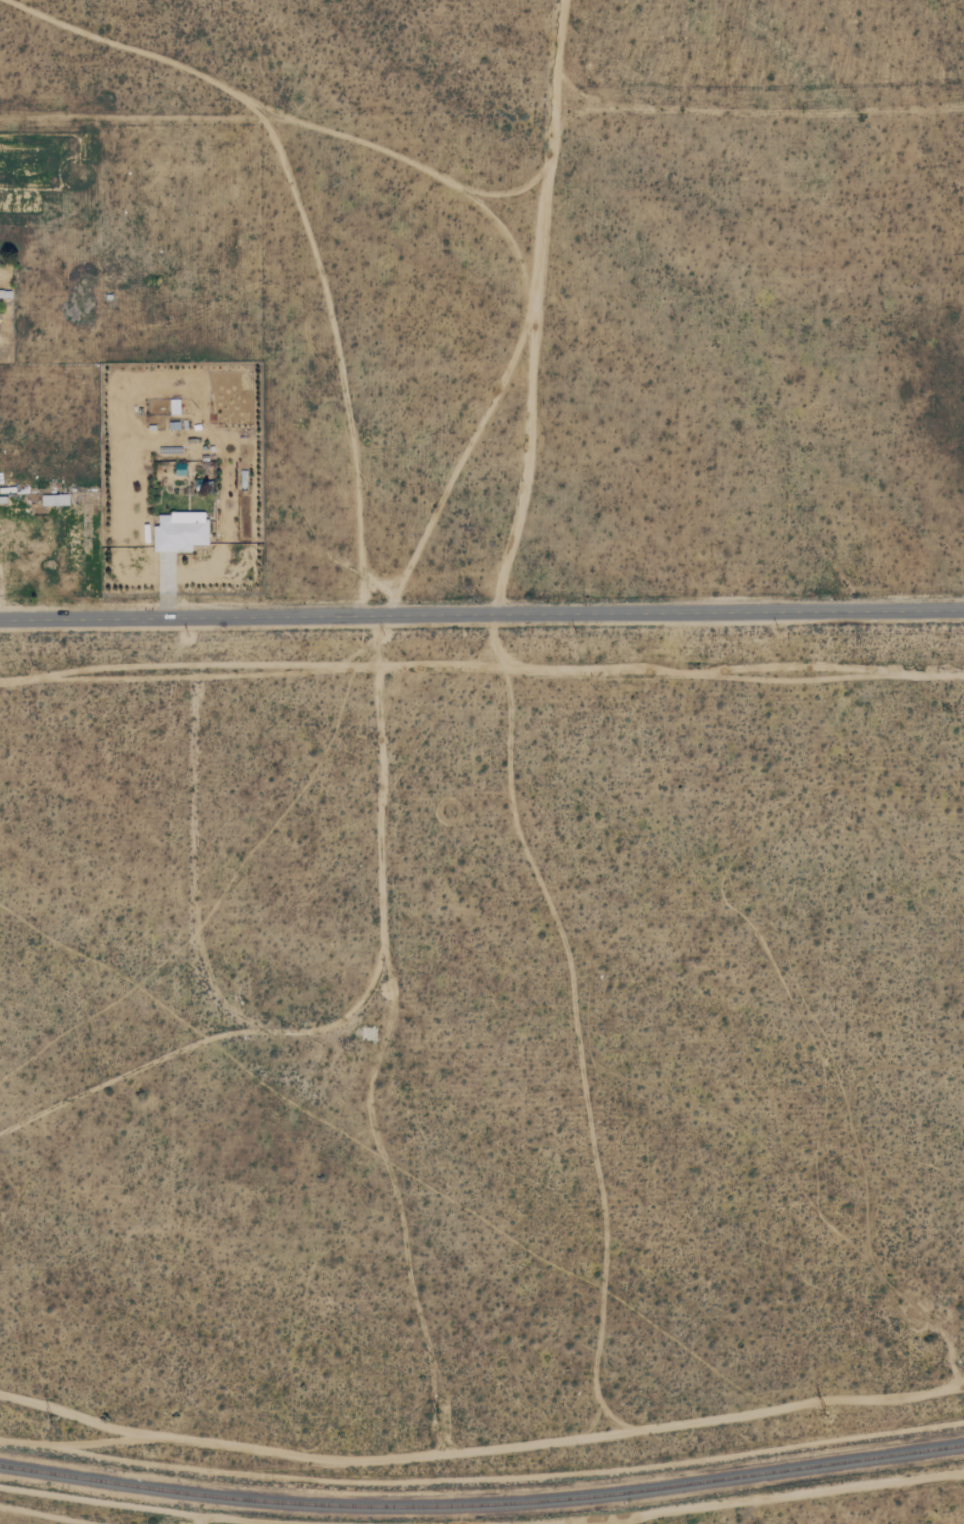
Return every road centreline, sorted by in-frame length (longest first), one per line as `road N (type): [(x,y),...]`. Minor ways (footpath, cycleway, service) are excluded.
road 1 (tertiary): [(963,612),(0,616)]
road 2 (track): [(0,119),(284,116)]

